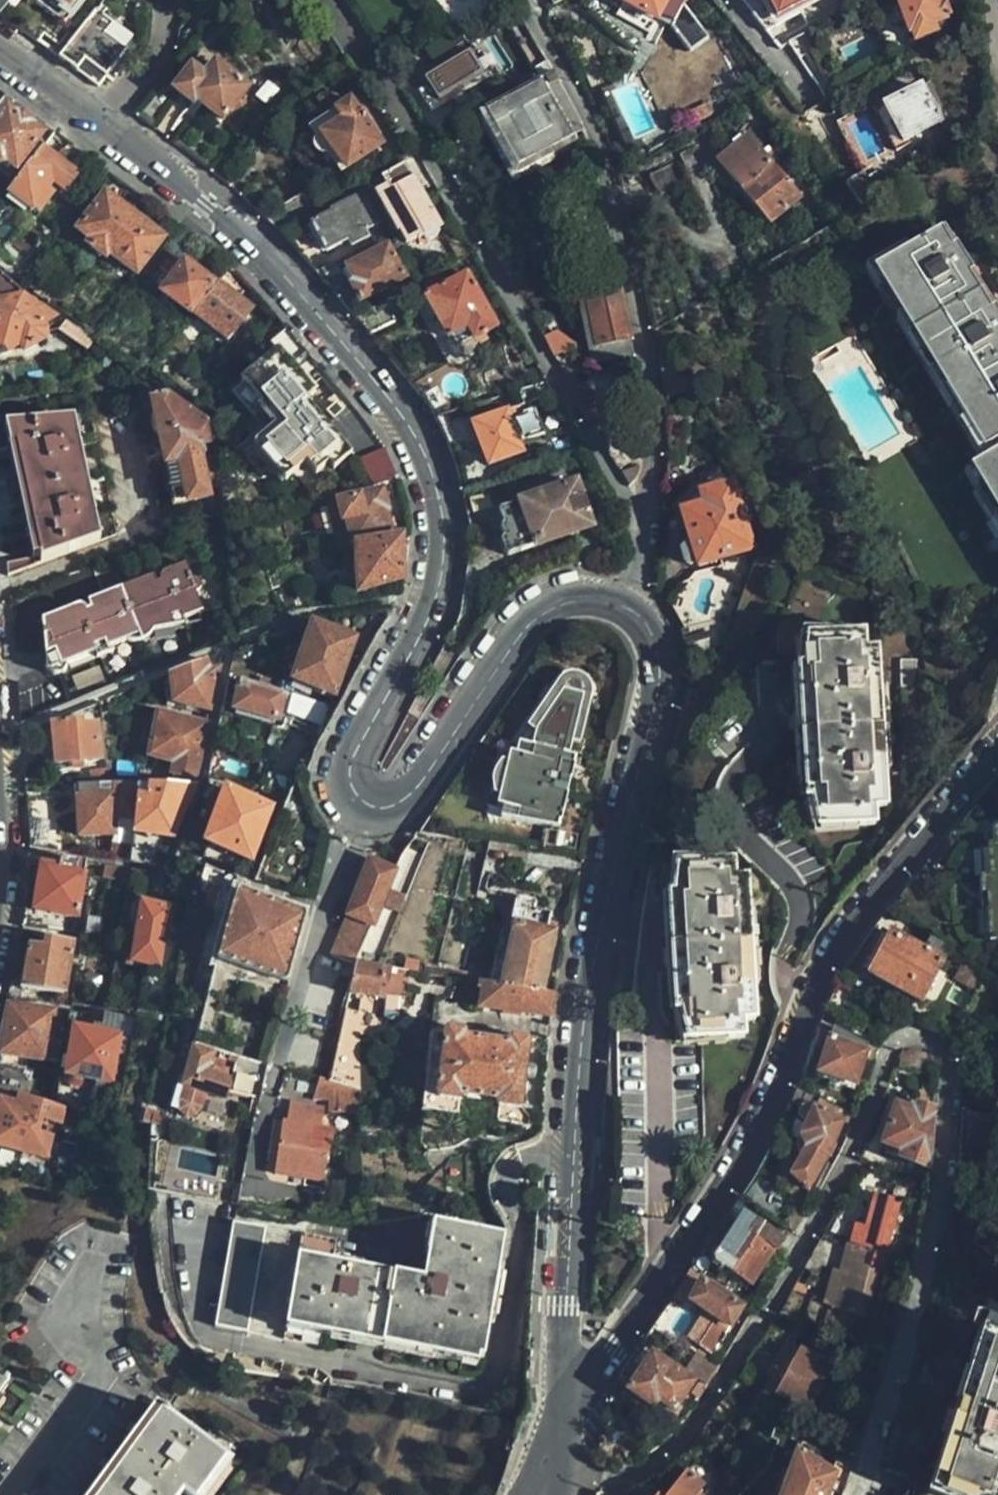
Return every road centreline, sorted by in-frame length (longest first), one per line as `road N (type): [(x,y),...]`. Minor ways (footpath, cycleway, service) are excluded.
road 1 (tertiary): [(0,47),(258,252),(341,339),(422,448),(446,549),(430,615),(352,758),(360,797),(380,806),(404,799),(540,612),(587,598),(620,606)]
road 2 (residential): [(857,1494),(938,1230),(949,1062),(933,1039),(911,1035),(888,1051),(849,1160),(714,1397),(673,1453),(638,1472),(600,1479),(557,1468)]
road 3 (tertiary): [(620,606),(651,638),(659,689),(584,1022),(564,1310),(568,1367),(580,1389)]
road 4 (residential): [(997,760),(926,835),(821,989),(724,1184),(614,1345)]
road 5 (residential): [(649,509),(617,494),(421,141),(324,0)]
road 6 (residential): [(649,509),(646,359),(596,135),(523,0)]
road 7 (residential): [(729,0),(811,102),(842,161)]

